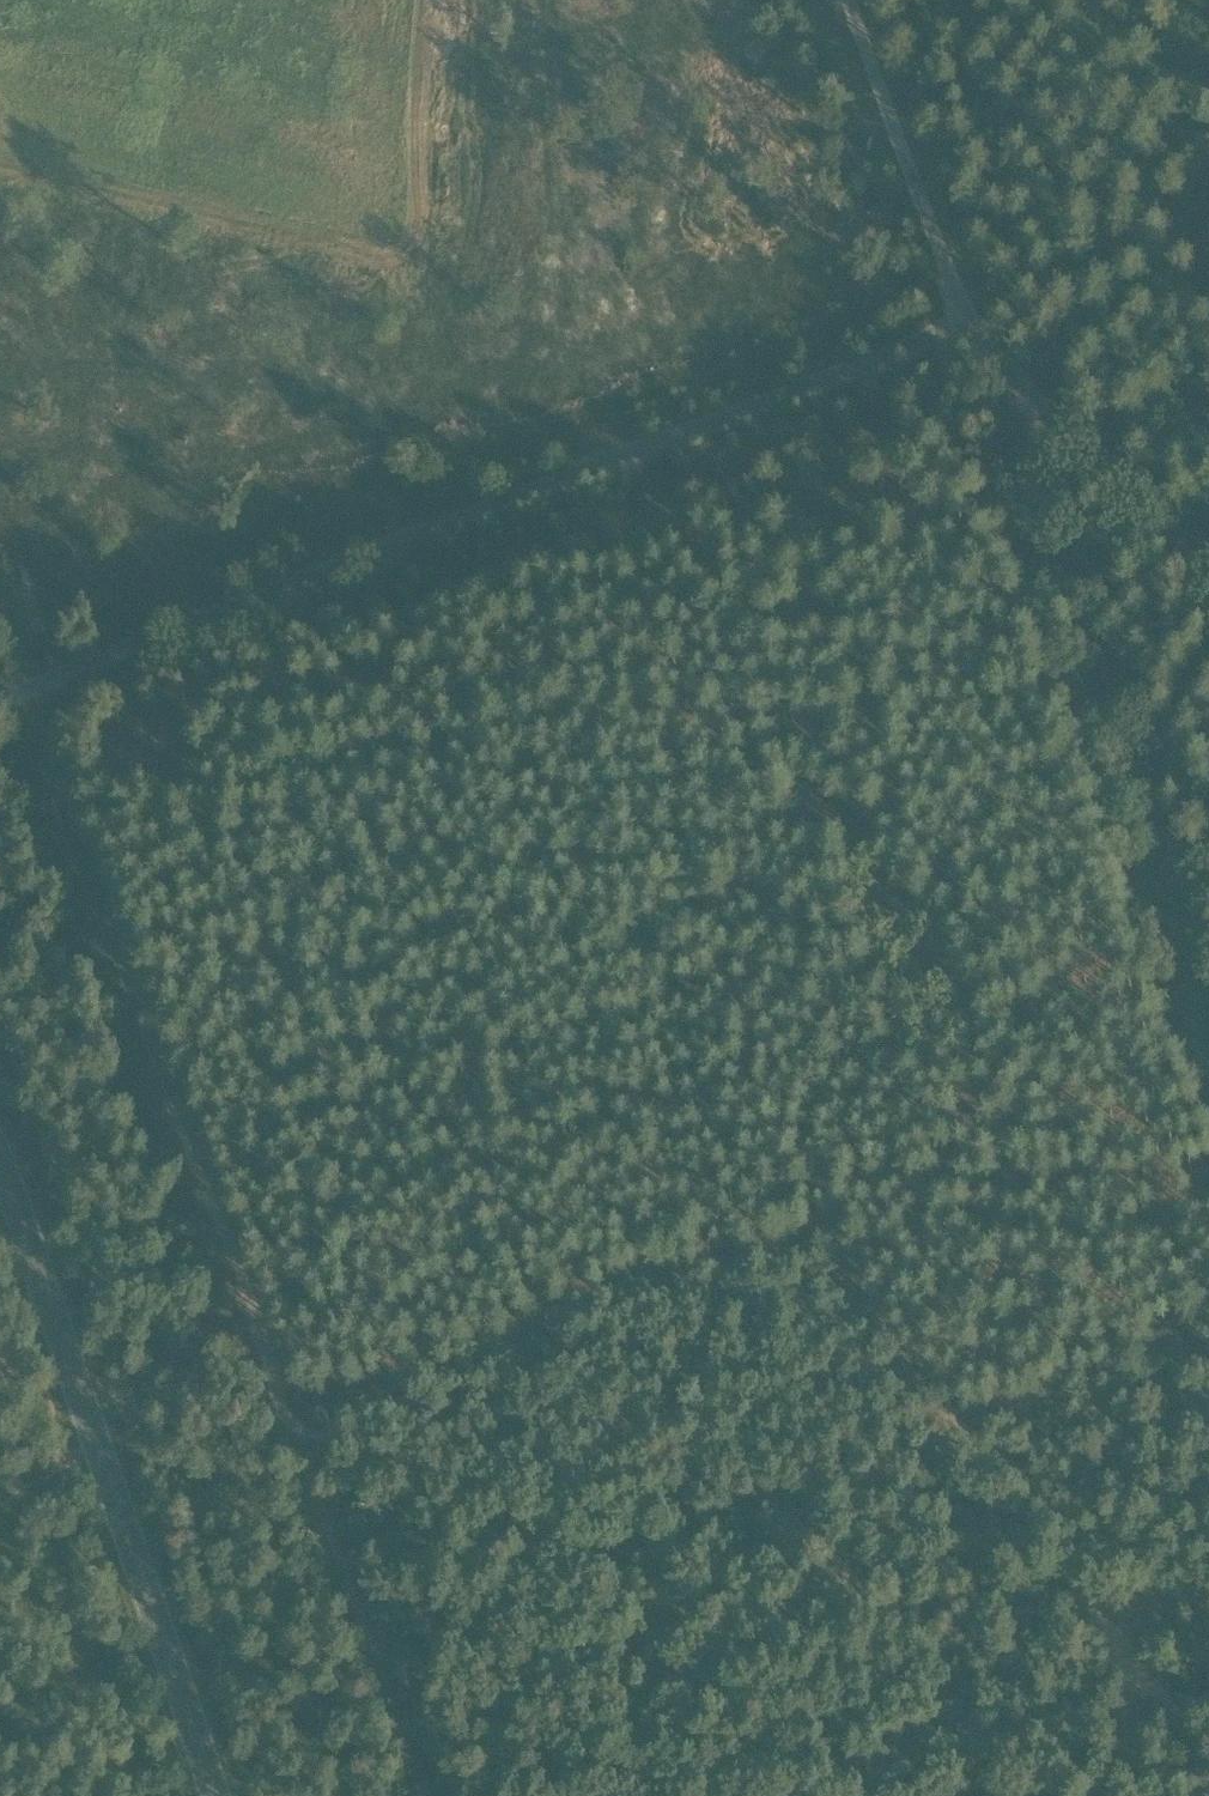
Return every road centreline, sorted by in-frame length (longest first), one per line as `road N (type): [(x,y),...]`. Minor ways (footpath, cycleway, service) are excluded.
road 1 (track): [(69,820),(246,1306),(308,1450),(425,1795)]
road 2 (unclassified): [(0,696),(967,330)]
road 3 (unclassified): [(0,1167),(214,1795)]
road 4 (track): [(1024,395),(1020,455),(1208,985)]
road 5 (unclassified): [(967,330),(849,0)]
road 6 (unclassified): [(1208,551),(1024,395),(967,330)]
road 7 (track): [(246,1306),(0,1515)]
road 8 (track): [(0,625),(69,820)]

